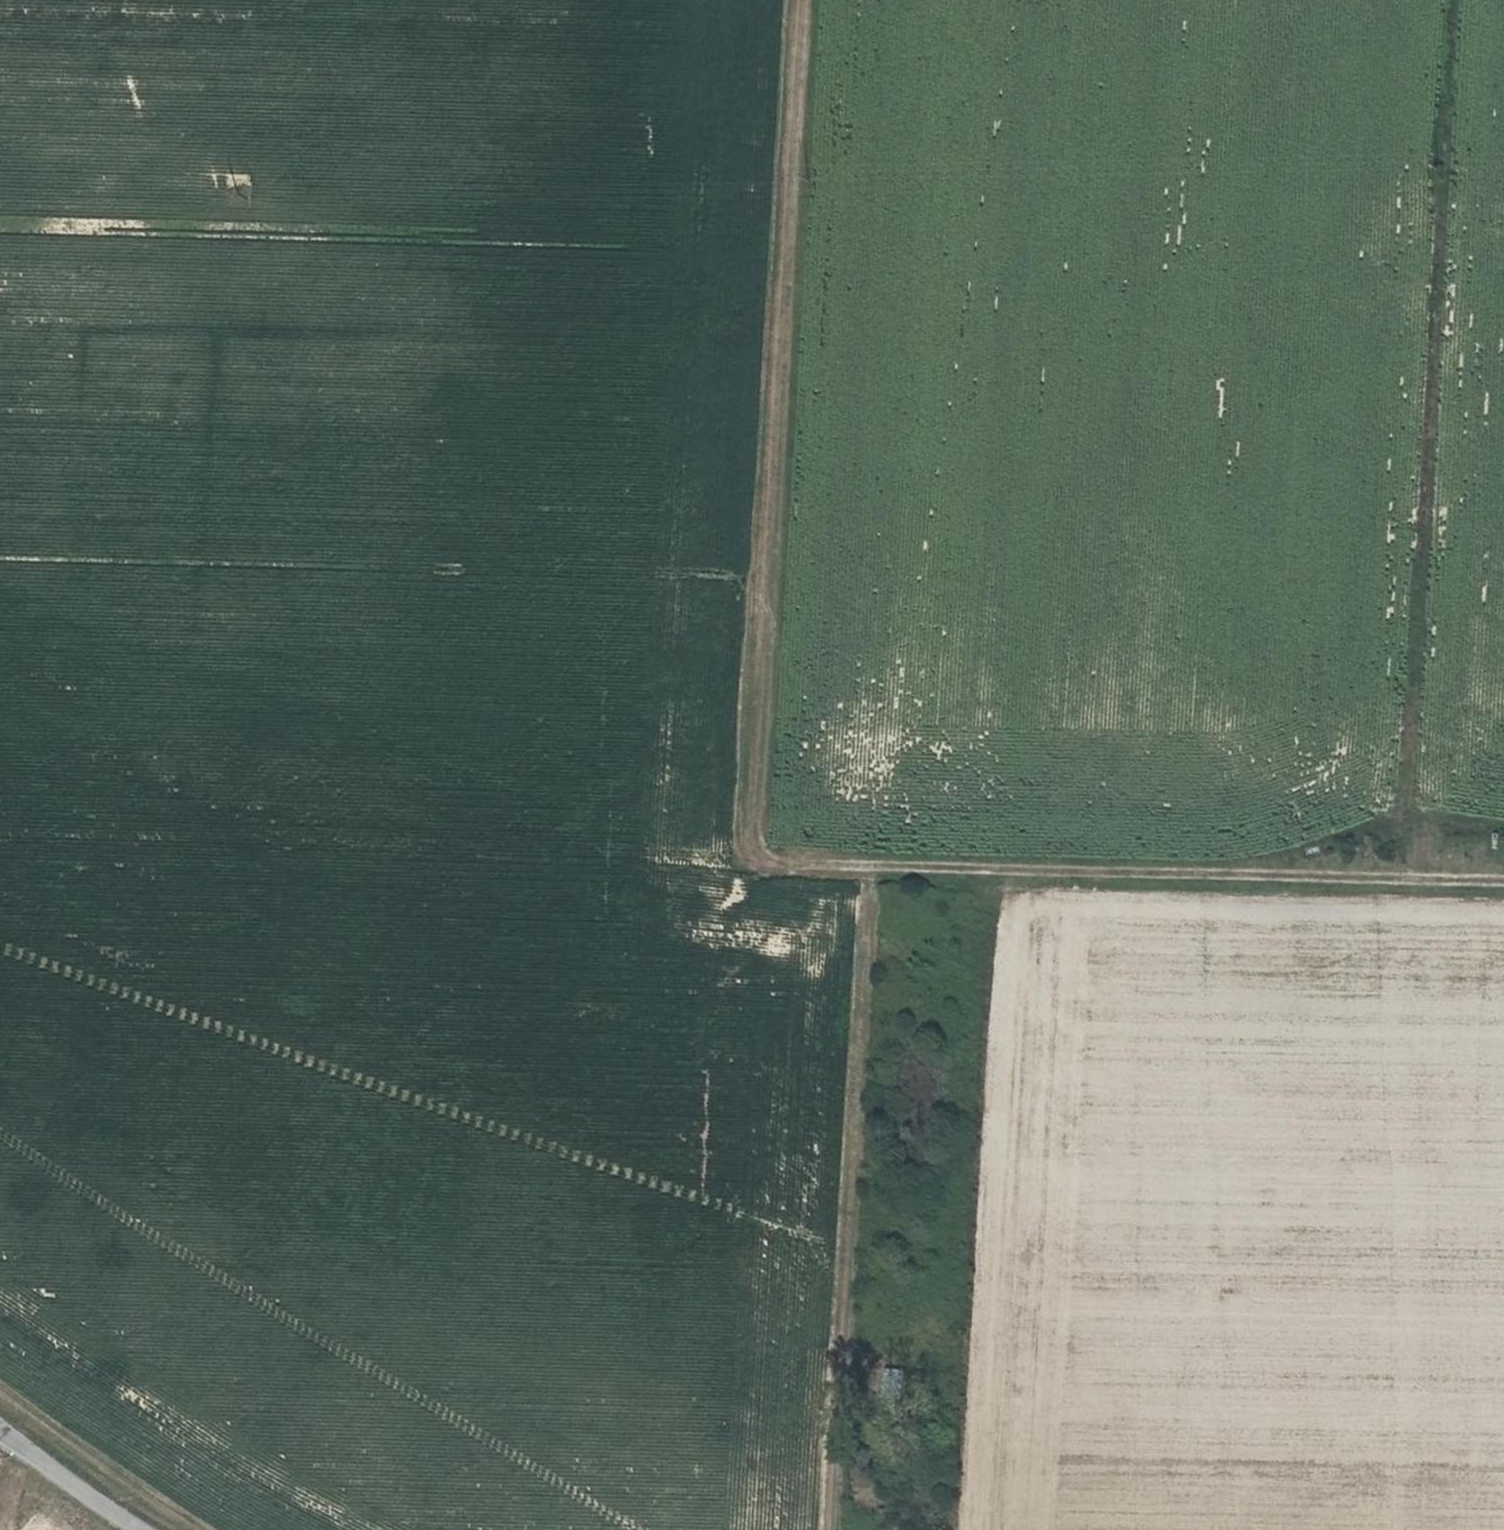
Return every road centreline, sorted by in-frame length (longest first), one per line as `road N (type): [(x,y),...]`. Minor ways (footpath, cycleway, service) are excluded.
road 1 (track): [(1503,881),(794,871),(751,828),(795,0)]
road 2 (unclassified): [(0,1441),(142,1529)]

